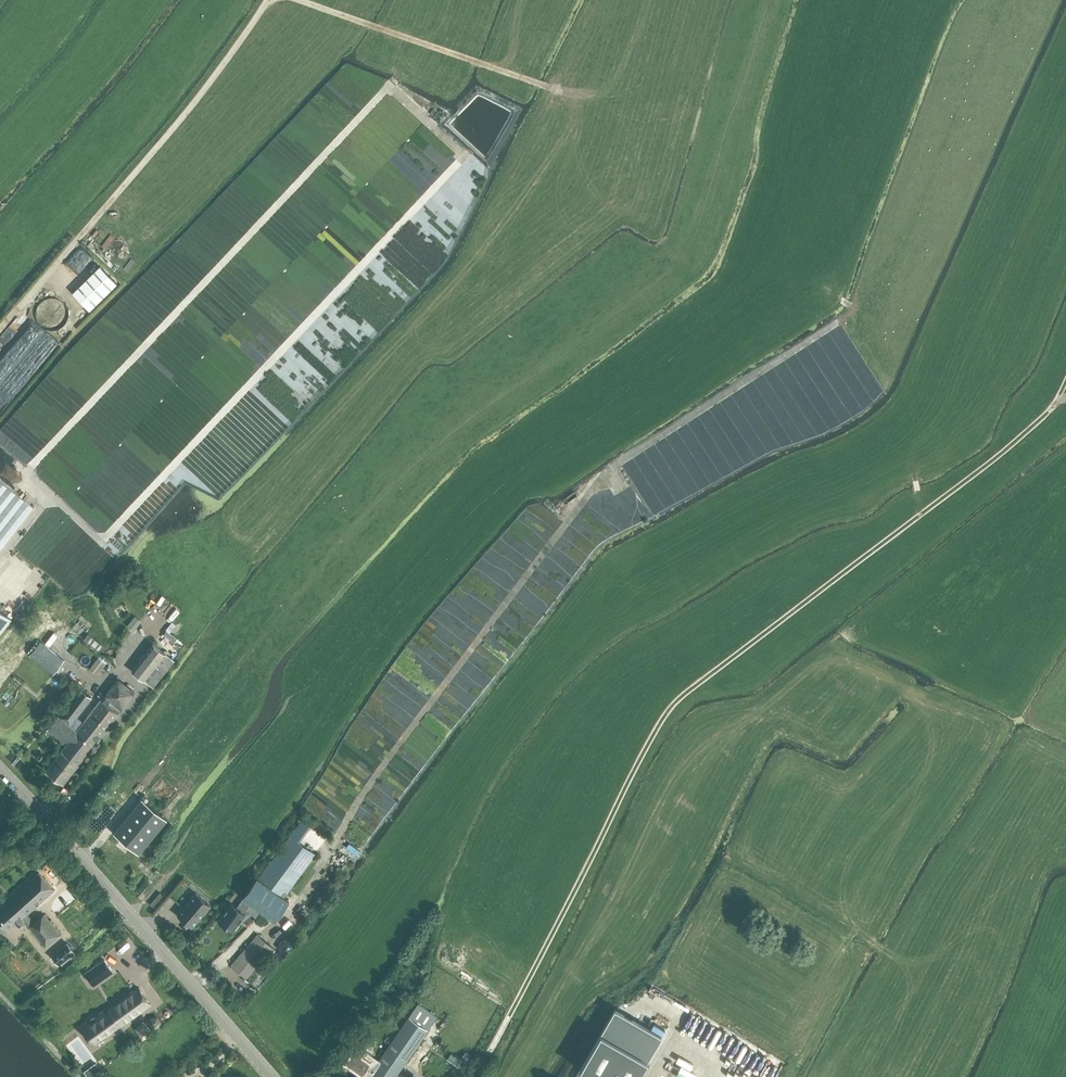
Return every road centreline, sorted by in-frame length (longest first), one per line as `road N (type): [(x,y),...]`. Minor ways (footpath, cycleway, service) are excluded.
road 1 (track): [(510,1016),(668,712),(992,461),(1050,411),(1065,383)]
road 2 (track): [(46,506),(63,507),(104,542),(116,532),(464,155),(391,84)]
road 3 (track): [(28,473),(382,92),(422,54),(437,50)]
road 4 (track): [(271,0),(0,336)]
road 5 (tertiary): [(275,1076),(0,768)]
road 6 (track): [(547,86),(298,0)]

